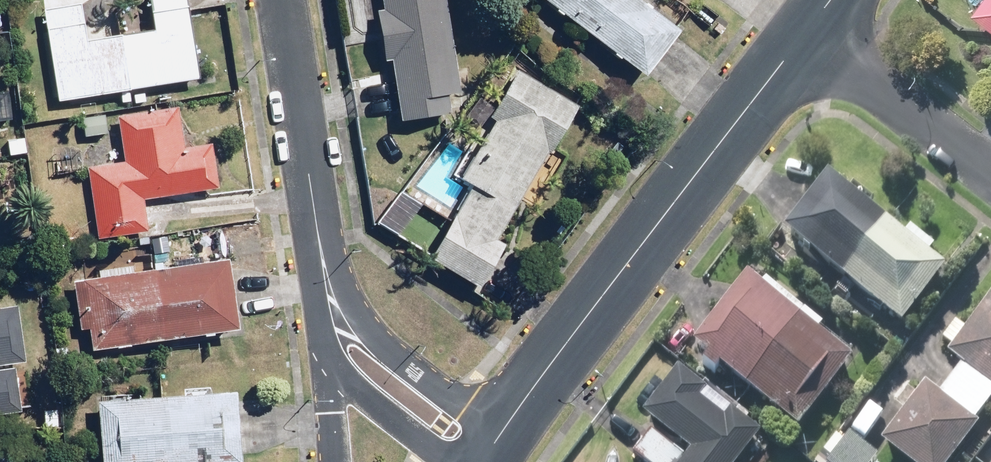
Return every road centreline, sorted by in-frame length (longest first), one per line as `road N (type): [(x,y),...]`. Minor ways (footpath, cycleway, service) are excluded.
road 1 (tertiary): [(500,440),(808,34)]
road 2 (residential): [(280,0),(329,315)]
road 3 (residential): [(990,175),(808,34)]
road 4 (residential): [(329,315),(366,333),(500,440)]
road 5 (residential): [(455,461),(339,366)]

